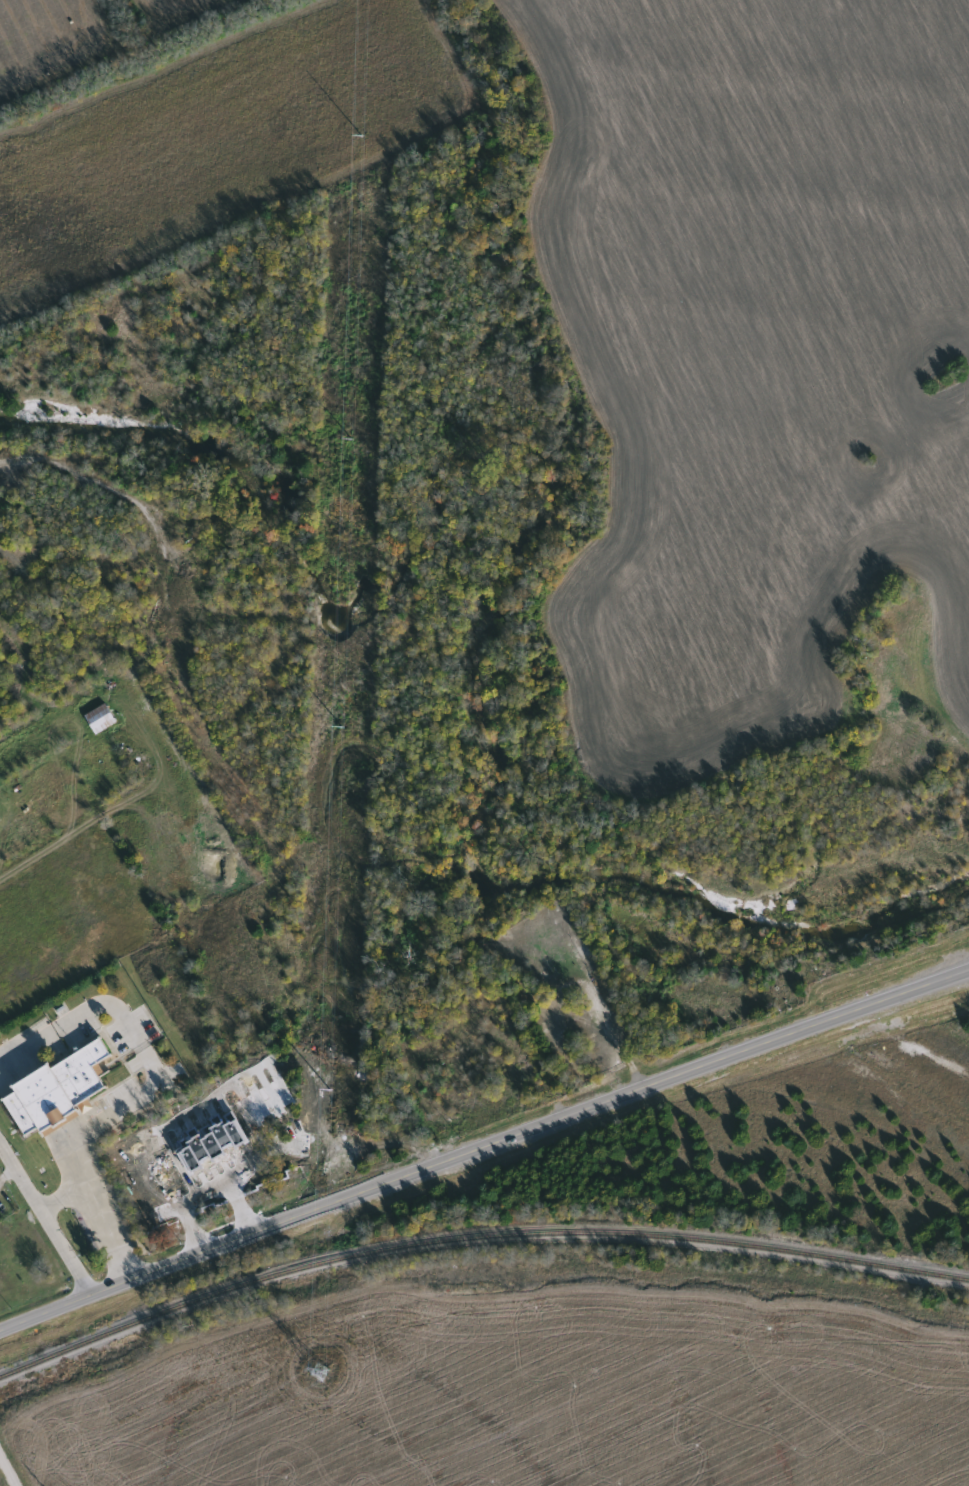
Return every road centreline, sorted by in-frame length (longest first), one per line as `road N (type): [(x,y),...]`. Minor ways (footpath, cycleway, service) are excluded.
road 1 (secondary): [(0,1326),(968,971)]
road 2 (residential): [(0,1145),(87,1293)]

